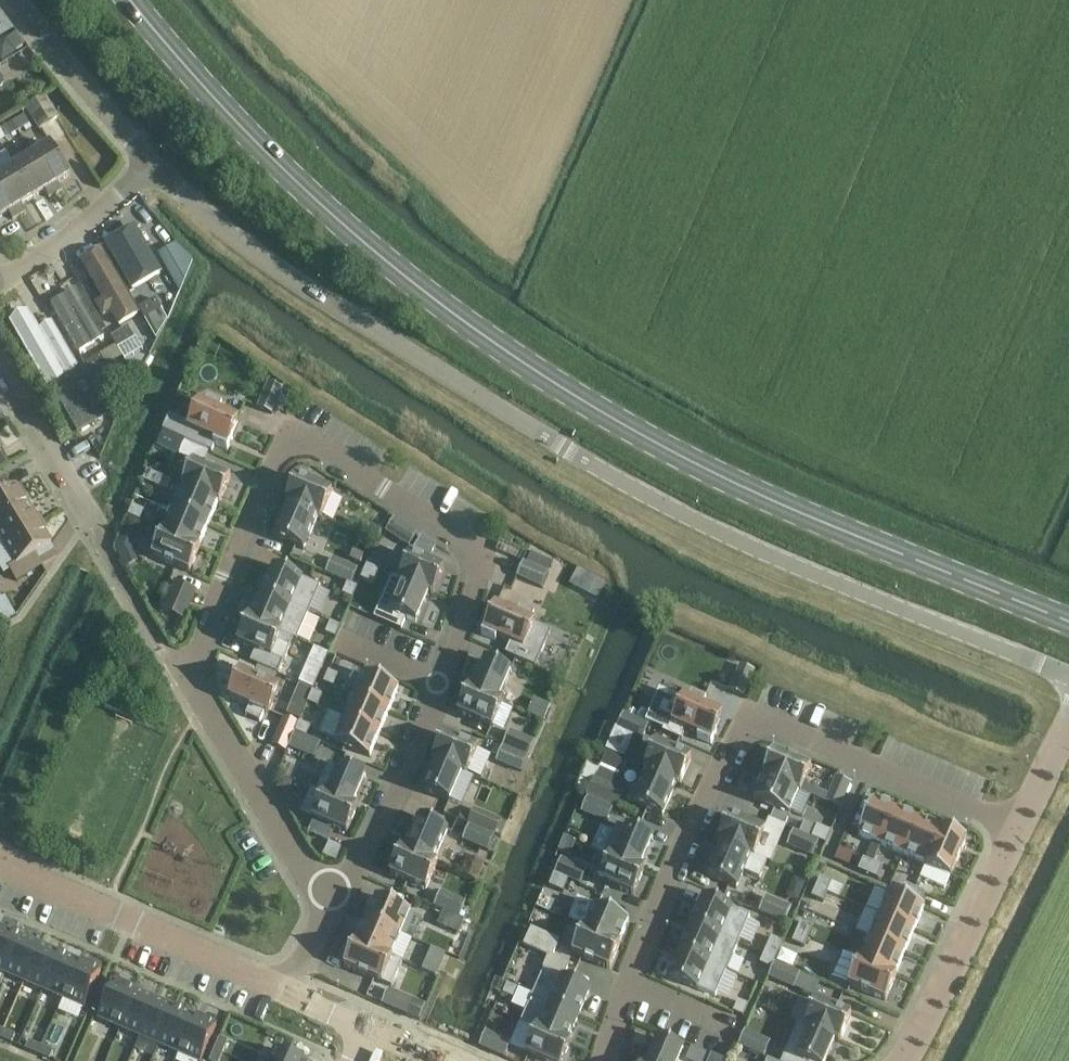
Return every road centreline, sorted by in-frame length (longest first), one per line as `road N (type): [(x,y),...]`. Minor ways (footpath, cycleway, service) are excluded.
road 1 (secondary): [(1068,625),(792,517),(631,429),(440,298),(320,201),(136,0)]
road 2 (unclassified): [(1068,677),(742,541),(565,447),(339,315),(196,214),(154,160)]
road 3 (residential): [(335,914),(438,697),(486,556),(304,441),(288,448),(190,672)]
road 4 (residential): [(609,1060),(710,801),(748,734),(765,726),(1022,827)]
road 5 (residential): [(0,860),(286,992)]
road 6 (residential): [(190,672),(335,914)]
road 7 (residential): [(911,1060),(1022,827)]
road 8 (unclassified): [(154,160),(65,67),(15,0)]
road 9 (residential): [(0,277),(61,242),(154,160)]
road 10 (residential): [(100,549),(190,672)]
road 11 (residential): [(83,495),(0,375)]

